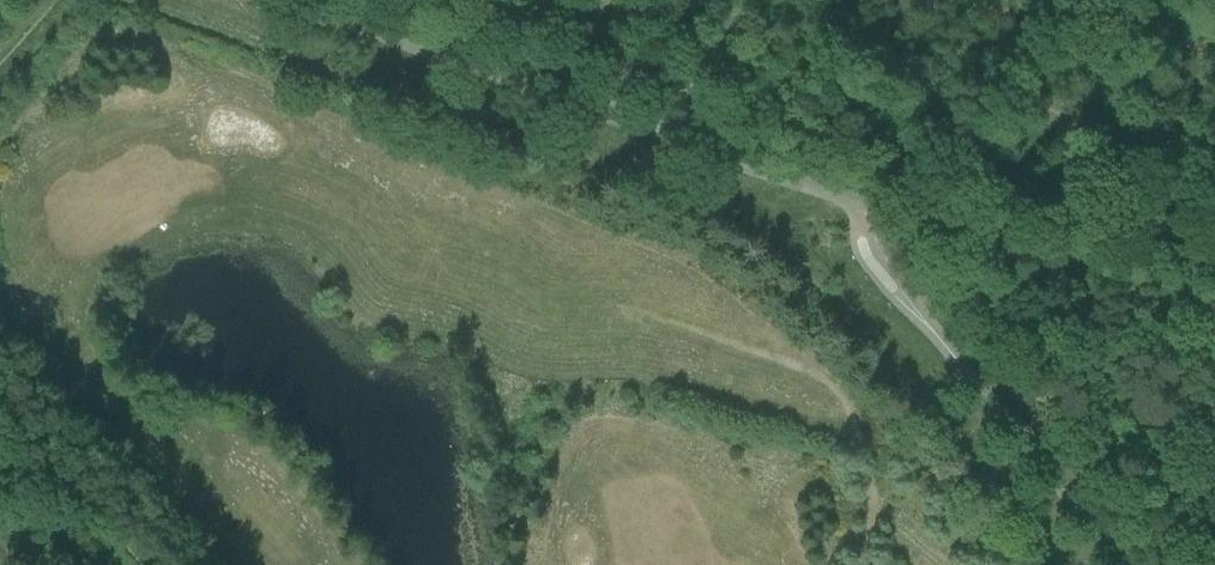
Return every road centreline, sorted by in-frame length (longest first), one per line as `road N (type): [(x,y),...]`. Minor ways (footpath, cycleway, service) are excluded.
road 1 (unclassified): [(1214,329),(688,142)]
road 2 (unclassified): [(688,142),(287,0)]
road 3 (unclassified): [(688,142),(737,0)]

